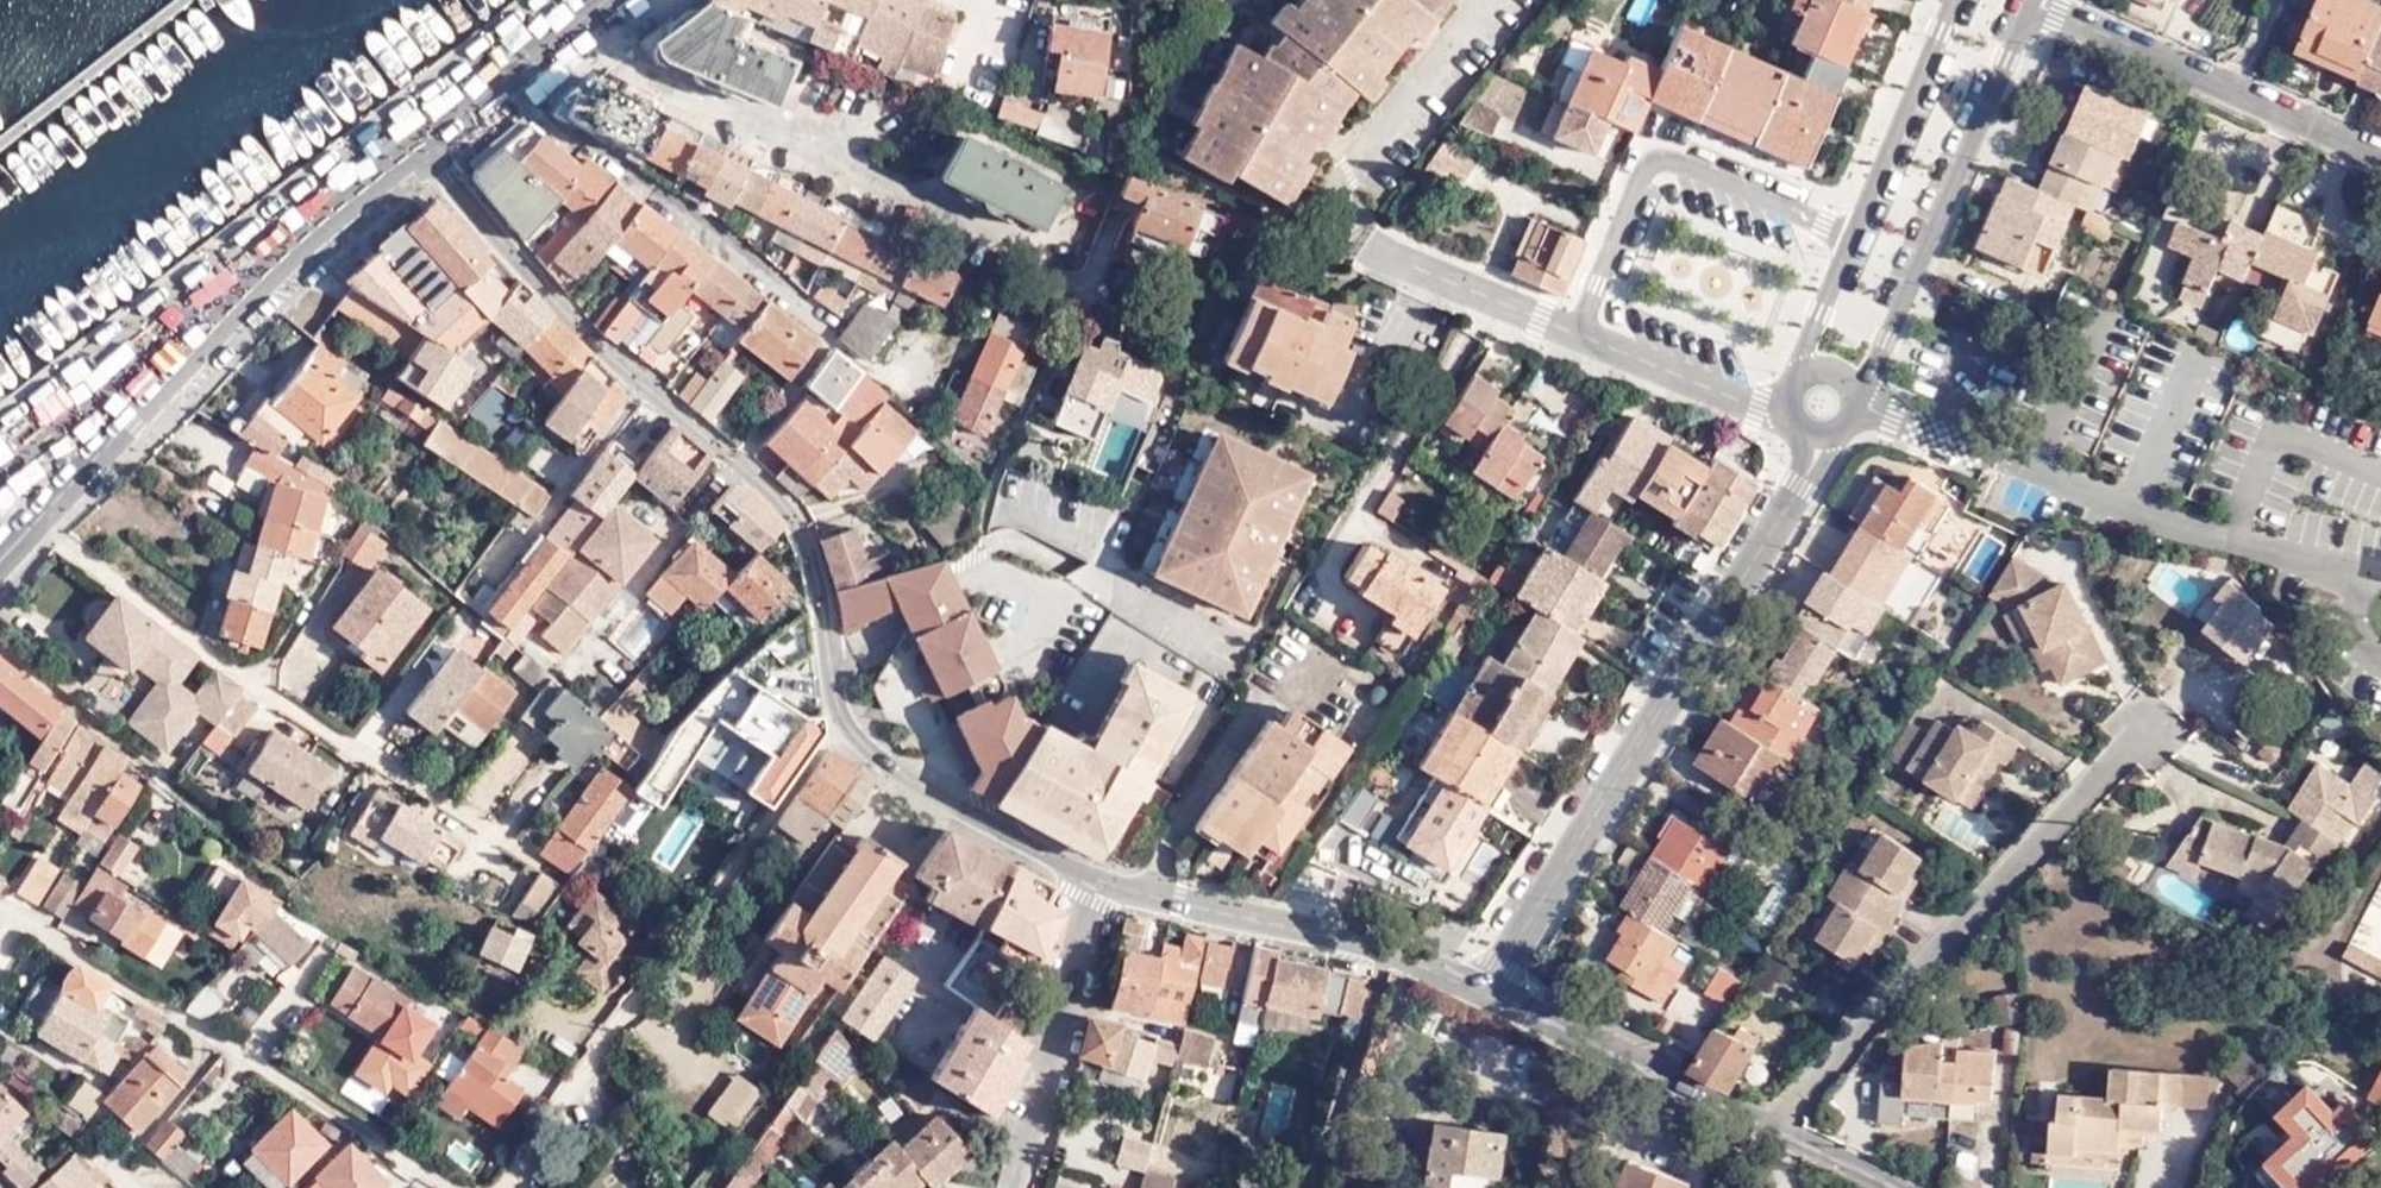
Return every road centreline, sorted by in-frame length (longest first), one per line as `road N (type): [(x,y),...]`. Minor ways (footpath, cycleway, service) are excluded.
road 1 (tertiary): [(424,146),(564,313),(796,523),(818,562),(837,713),(859,738),(1108,892)]
road 2 (tertiary): [(1492,1000),(1817,459),(1819,438)]
road 3 (secondary): [(424,146),(295,249),(0,563)]
road 4 (residential): [(2152,733),(1793,1098),(1776,1124)]
road 5 (residential): [(507,77),(579,146),(898,389)]
road 6 (tertiary): [(1854,392),(1878,357),(2032,2)]
road 7 (residential): [(1575,331),(1653,161),(1670,158),(1854,238)]
road 8 (tertiary): [(1108,892),(1334,937),(1492,1000)]
road 9 (residential): [(2032,2),(2380,144)]
road 10 (tertiary): [(1492,1000),(1776,1124)]
road 11 (residential): [(1108,892),(1030,1187)]
road 12 (tertiary): [(1955,0),(1854,238)]
road 13 (residential): [(1789,408),(1759,406),(1575,331)]
road 14 (residential): [(1575,331),(1380,245)]
road 15 (tertiary): [(1776,1124),(1918,1187)]
road 16 (tertiary): [(1854,238),(1811,335),(1803,377)]
road 17 (secondary): [(611,0),(507,77)]

